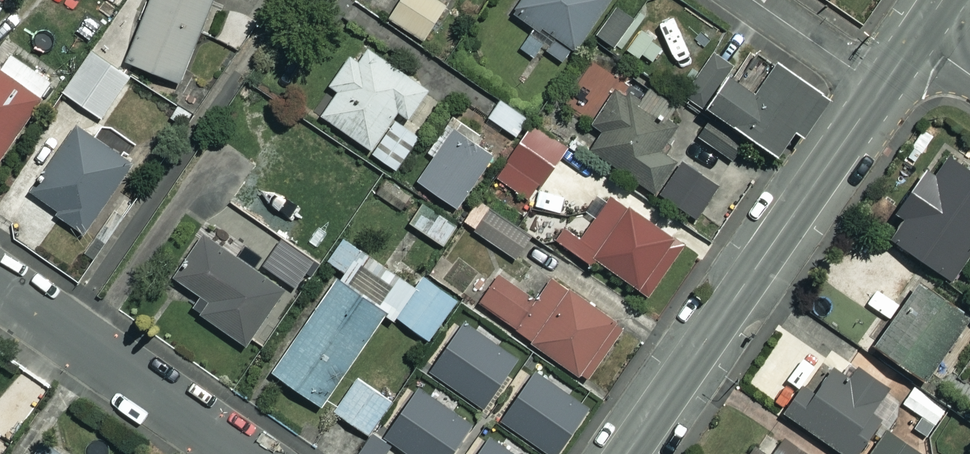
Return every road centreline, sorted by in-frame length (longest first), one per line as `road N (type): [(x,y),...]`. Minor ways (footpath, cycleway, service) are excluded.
road 1 (tertiary): [(628,453),(881,89)]
road 2 (residential): [(0,288),(242,453)]
road 3 (residential): [(753,0),(881,89)]

